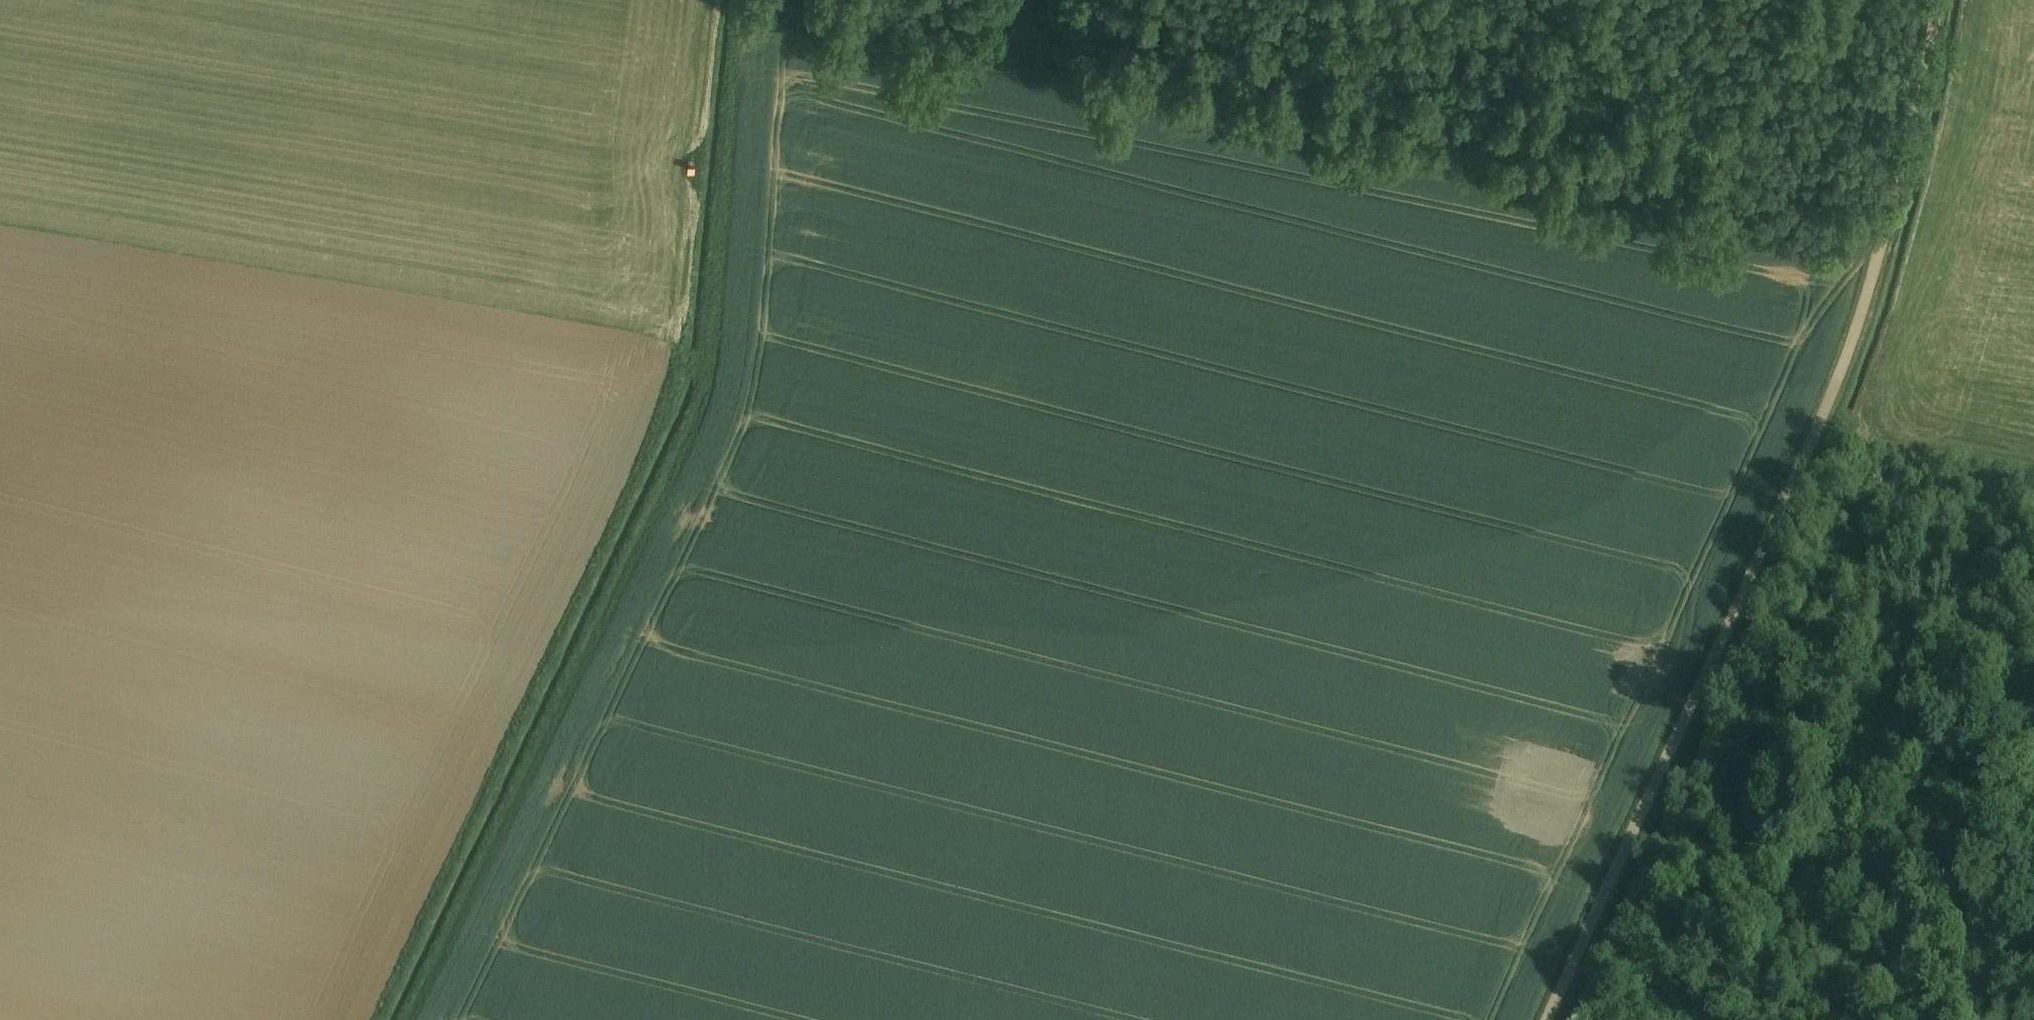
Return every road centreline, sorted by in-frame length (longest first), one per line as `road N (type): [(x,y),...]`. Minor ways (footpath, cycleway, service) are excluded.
road 1 (track): [(1937,0),(1886,253),(1859,335),(1550,1019)]

